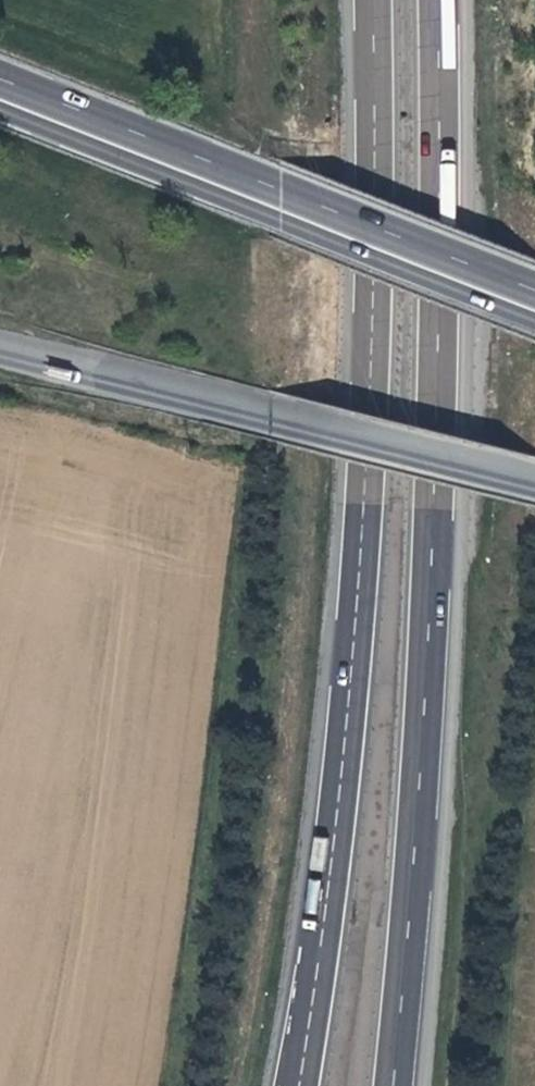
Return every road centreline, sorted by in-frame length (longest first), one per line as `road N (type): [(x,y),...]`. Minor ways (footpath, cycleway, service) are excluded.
road 1 (motorway): [(379,0),(384,357),(358,688),(305,1085)]
road 2 (motorway): [(393,1085),(421,855),(445,361),(440,0)]
road 3 (primary): [(0,82),(534,296)]
road 4 (tertiary): [(0,344),(534,477)]

